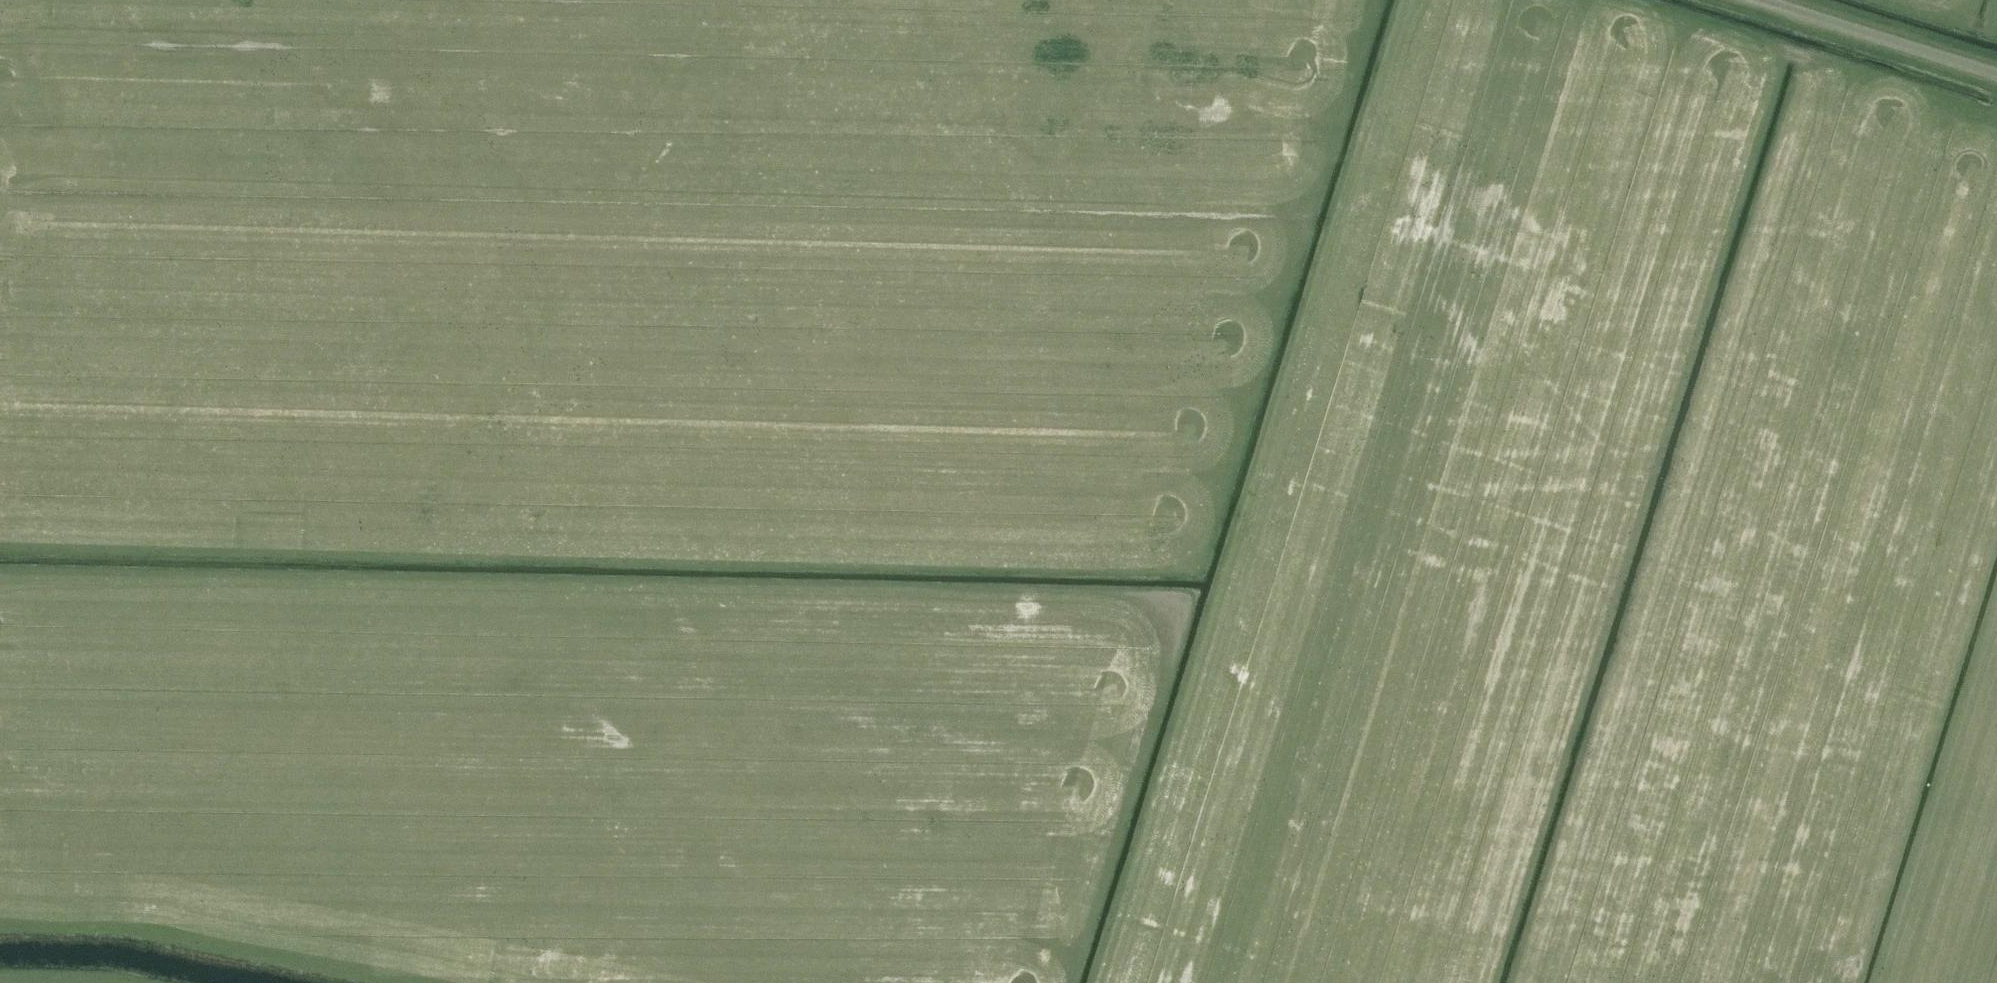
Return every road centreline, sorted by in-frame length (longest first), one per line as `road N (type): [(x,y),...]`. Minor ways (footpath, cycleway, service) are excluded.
road 1 (unclassified): [(1763,0),(1996,74)]

